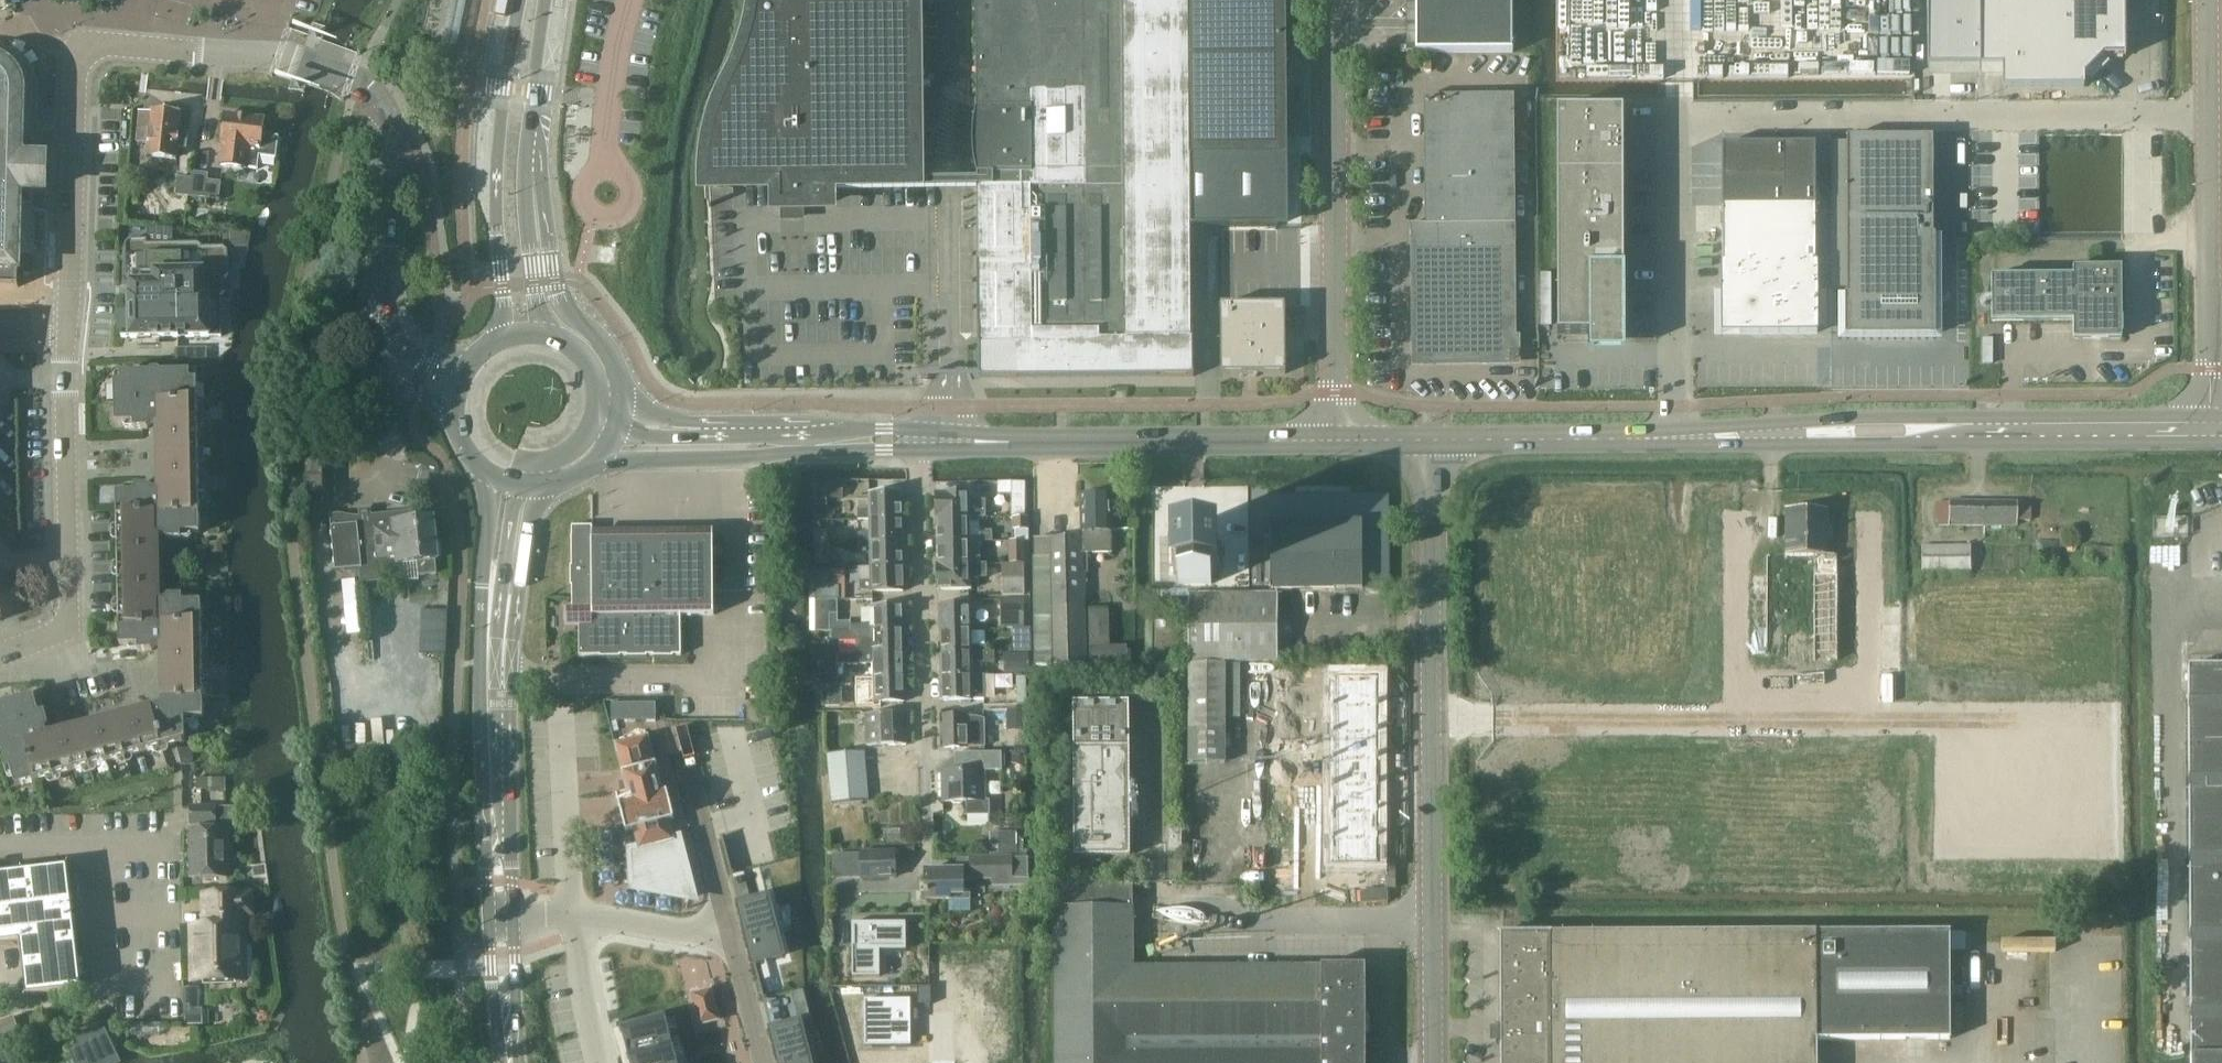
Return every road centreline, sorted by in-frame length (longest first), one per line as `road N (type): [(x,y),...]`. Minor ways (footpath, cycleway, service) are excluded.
road 1 (unclassified): [(1434,1062),(1435,438)]
road 2 (residential): [(378,332),(390,135),(374,95),(285,59),(79,47)]
road 3 (unclassified): [(1338,440),(1338,0)]
road 4 (tertiary): [(918,437),(1338,440)]
road 5 (residential): [(0,657),(68,621),(68,325)]
road 6 (unclassified): [(2210,370),(2207,0)]
road 7 (tertiary): [(1435,438),(1793,433)]
road 8 (tertiary): [(519,0),(496,177),(503,286),(494,342)]
road 9 (tertiary): [(592,468),(894,449),(918,437)]
road 10 (unclassified): [(924,754),(918,437)]
road 11 (residential): [(68,325),(79,47)]
road 12 (tertiary): [(1942,430),(2211,428)]
road 13 (tertiary): [(479,464),(489,504),(482,670),(489,730)]
road 14 (residential): [(731,935),(511,914)]
road 15 (tertiary): [(623,379),(611,346),(562,304),(535,203)]
road 16 (tertiary): [(535,203),(536,125),(553,0)]
road 17 (tertiary): [(918,437),(894,430),(722,429)]
road 18 (tertiary): [(1942,430),(1906,418),(1855,418),(1793,433)]
road 19 (tertiary): [(1793,433),(1904,444),(1942,430)]
road 20 (tertiary): [(489,914),(503,1062)]
road 21 (tertiary): [(521,1062),(511,914)]
road 22 (tertiary): [(561,338),(534,282),(535,203)]
road 23 (residential): [(731,935),(762,1062)]
road 24 (tertiary): [(509,605),(535,511),(554,485)]
road 25 (tertiary): [(489,730),(509,605)]
road 26 (unclassified): [(378,332),(383,375),(453,413)]
road 27 (tertiary): [(509,605),(508,547),(520,486)]

